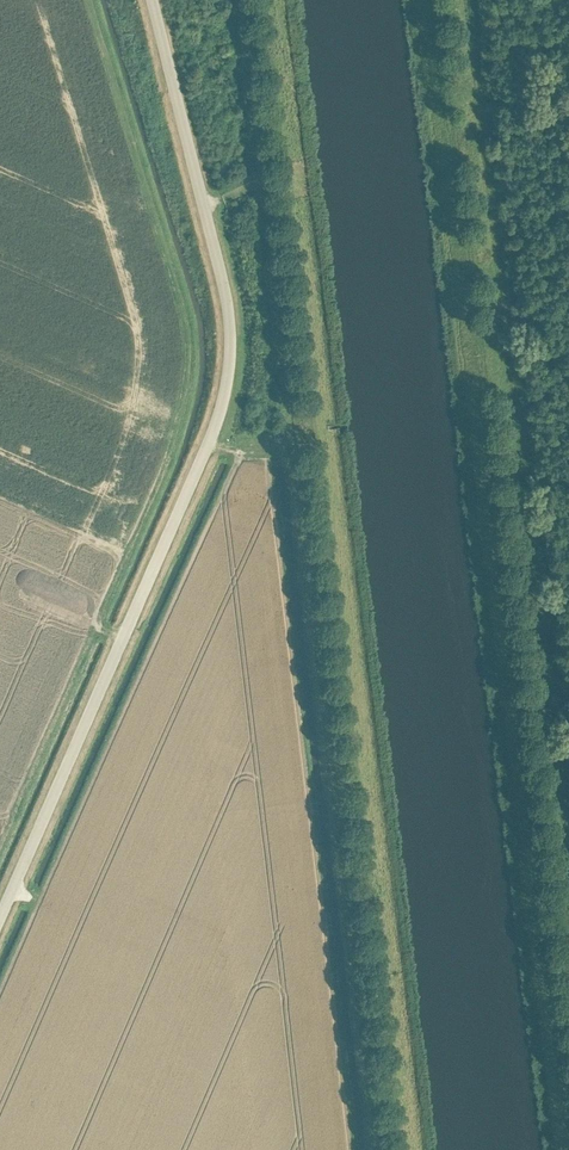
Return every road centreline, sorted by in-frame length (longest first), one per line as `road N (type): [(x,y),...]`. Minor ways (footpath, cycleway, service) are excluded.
road 1 (track): [(437,0),(564,1149)]
road 2 (unclassified): [(0,907),(211,422),(225,367),(220,279),(151,0)]

